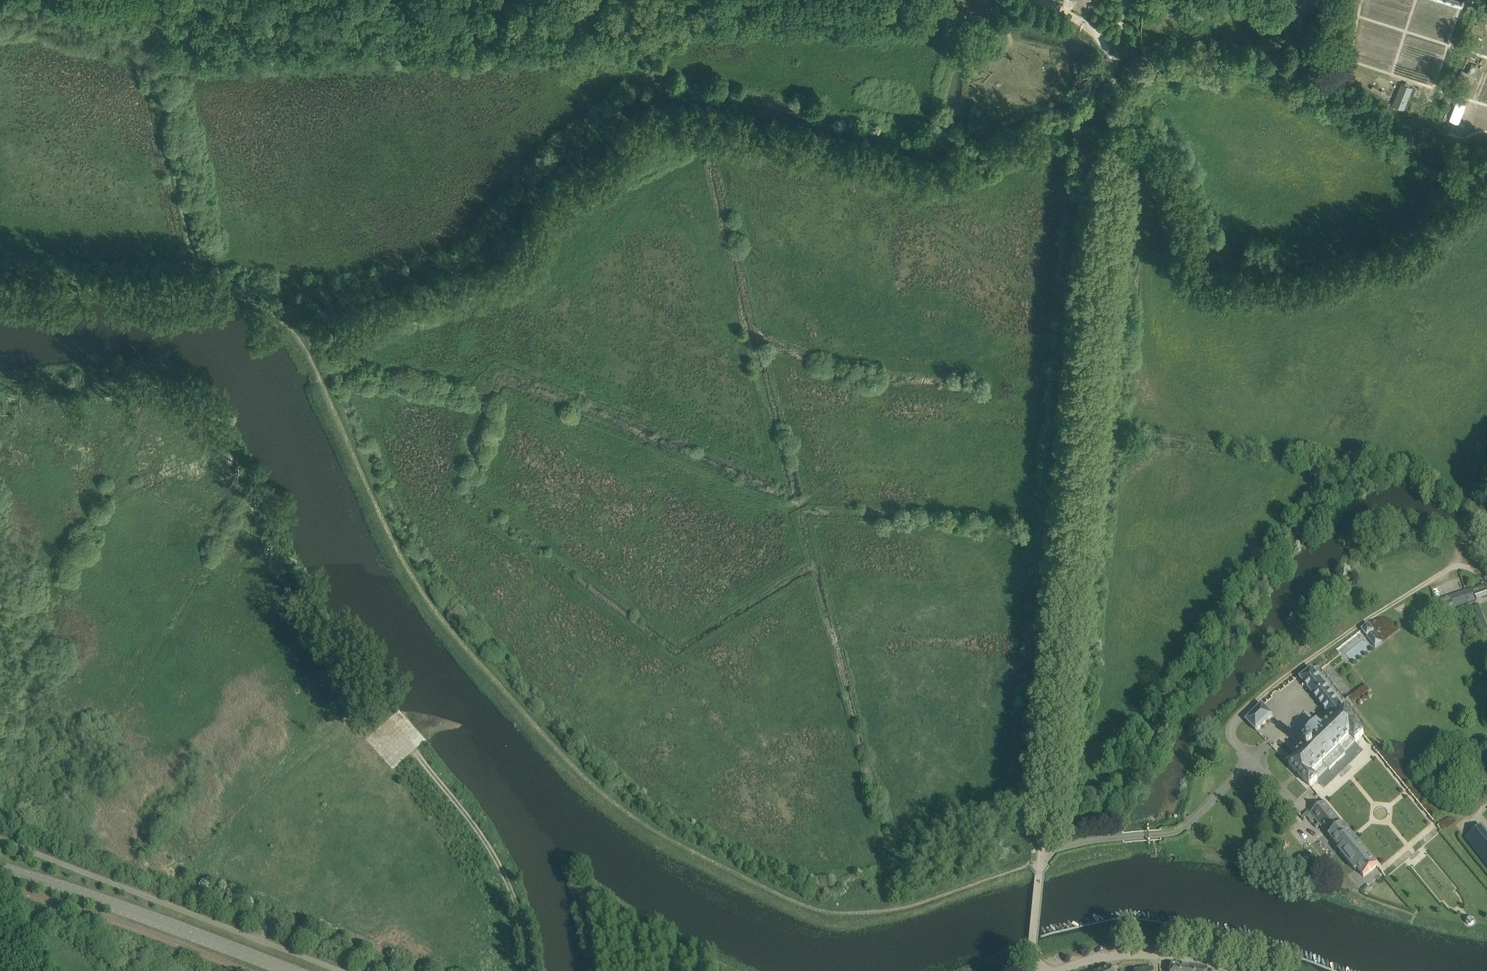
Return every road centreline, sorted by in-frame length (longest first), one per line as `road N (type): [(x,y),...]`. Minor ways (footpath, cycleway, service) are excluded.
road 1 (track): [(1039,854),(1108,75),(1102,43),(1081,19),(1044,0)]
road 2 (unclassified): [(1039,970),(1031,941),(1039,854),(1179,832),(1307,701)]
road 3 (secondary): [(291,970),(0,869)]
road 4 (unclassified): [(1240,970),(1152,955),(1093,959),(1057,970)]

